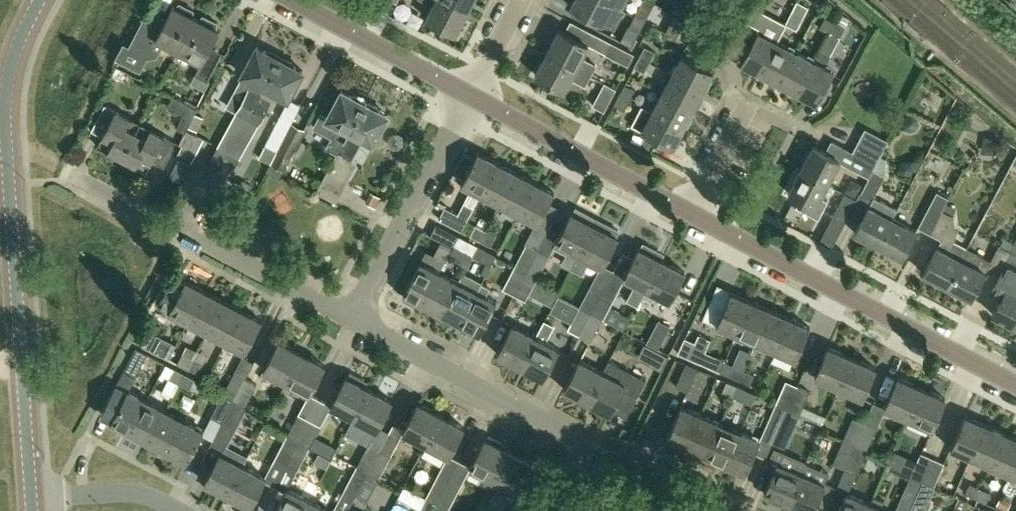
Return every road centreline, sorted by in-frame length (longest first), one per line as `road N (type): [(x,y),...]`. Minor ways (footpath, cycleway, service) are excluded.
road 1 (secondary): [(30,499),(5,122),(11,65),(37,0)]
road 2 (residential): [(1015,380),(695,213)]
road 3 (residential): [(355,318),(75,177)]
road 4 (residential): [(591,447),(355,318)]
road 5 (residential): [(695,213),(472,97)]
road 6 (residential): [(355,318),(464,93)]
road 7 (residential): [(464,93),(291,0)]
road 8 (residential): [(177,510),(121,493),(30,499)]

